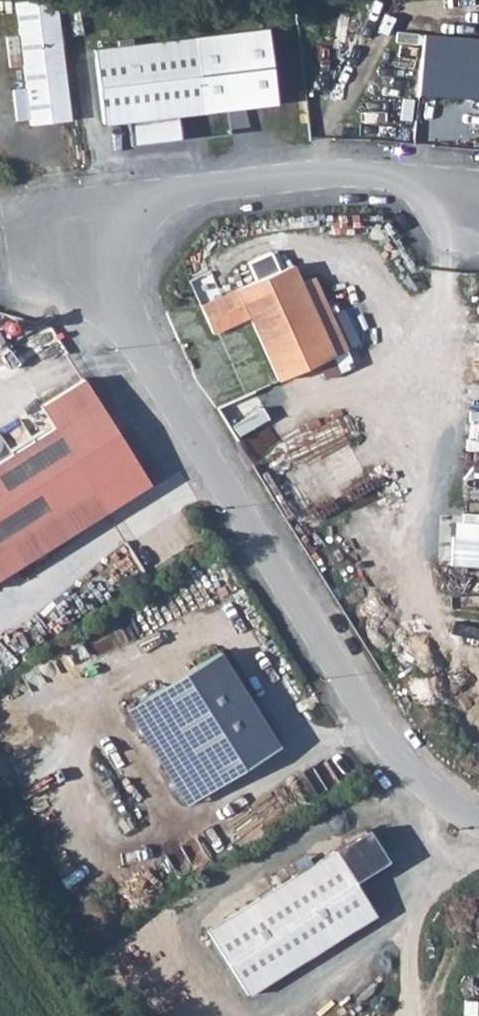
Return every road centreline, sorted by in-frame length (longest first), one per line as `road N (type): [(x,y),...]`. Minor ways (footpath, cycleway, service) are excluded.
road 1 (unclassified): [(478,811),(402,745),(70,241),(155,204),(351,172),(442,186),(478,205)]

